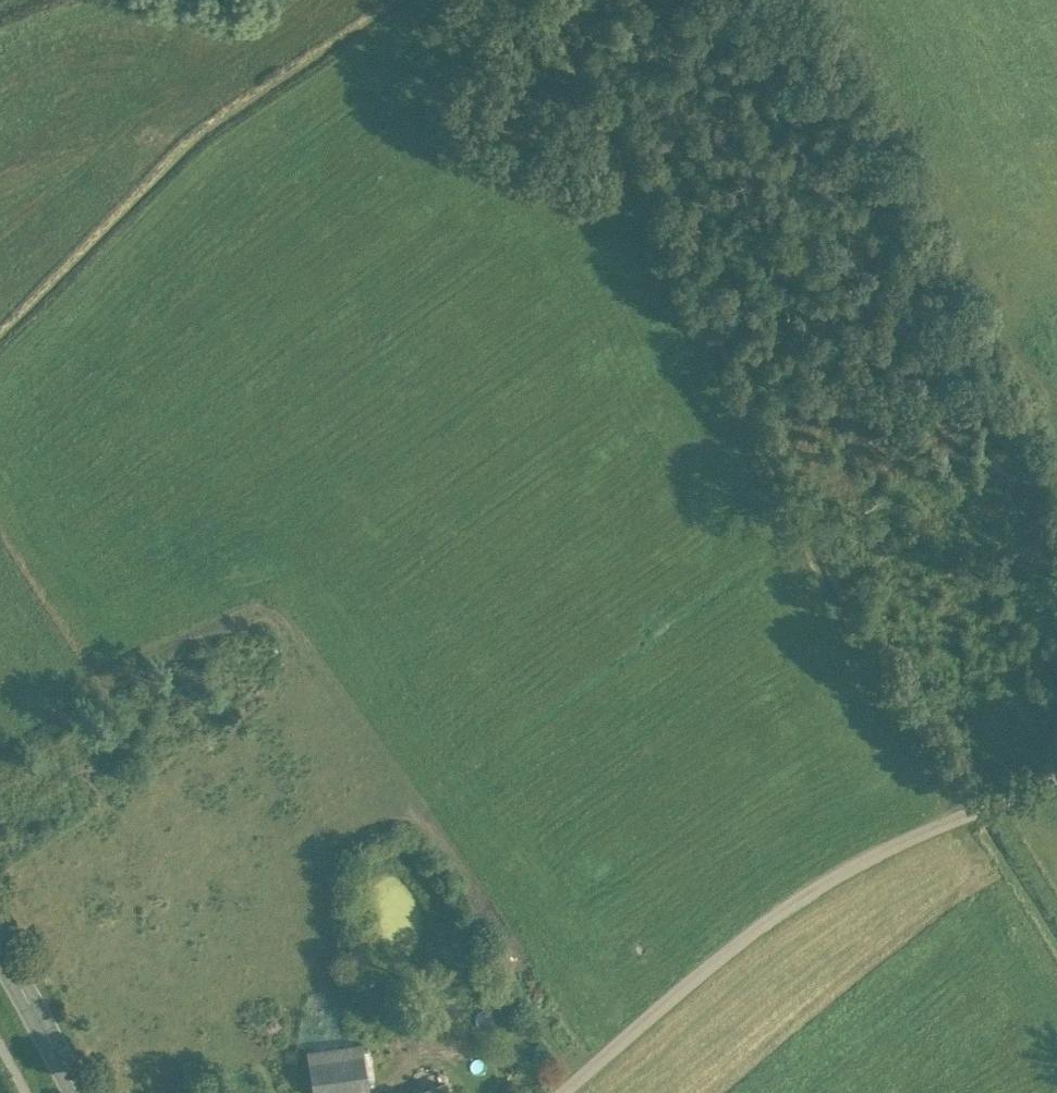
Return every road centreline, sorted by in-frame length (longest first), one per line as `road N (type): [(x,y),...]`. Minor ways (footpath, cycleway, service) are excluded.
road 1 (unclassified): [(561,1092),(715,956),(814,881),(1056,766)]
road 2 (tertiary): [(79,1092),(0,942)]

